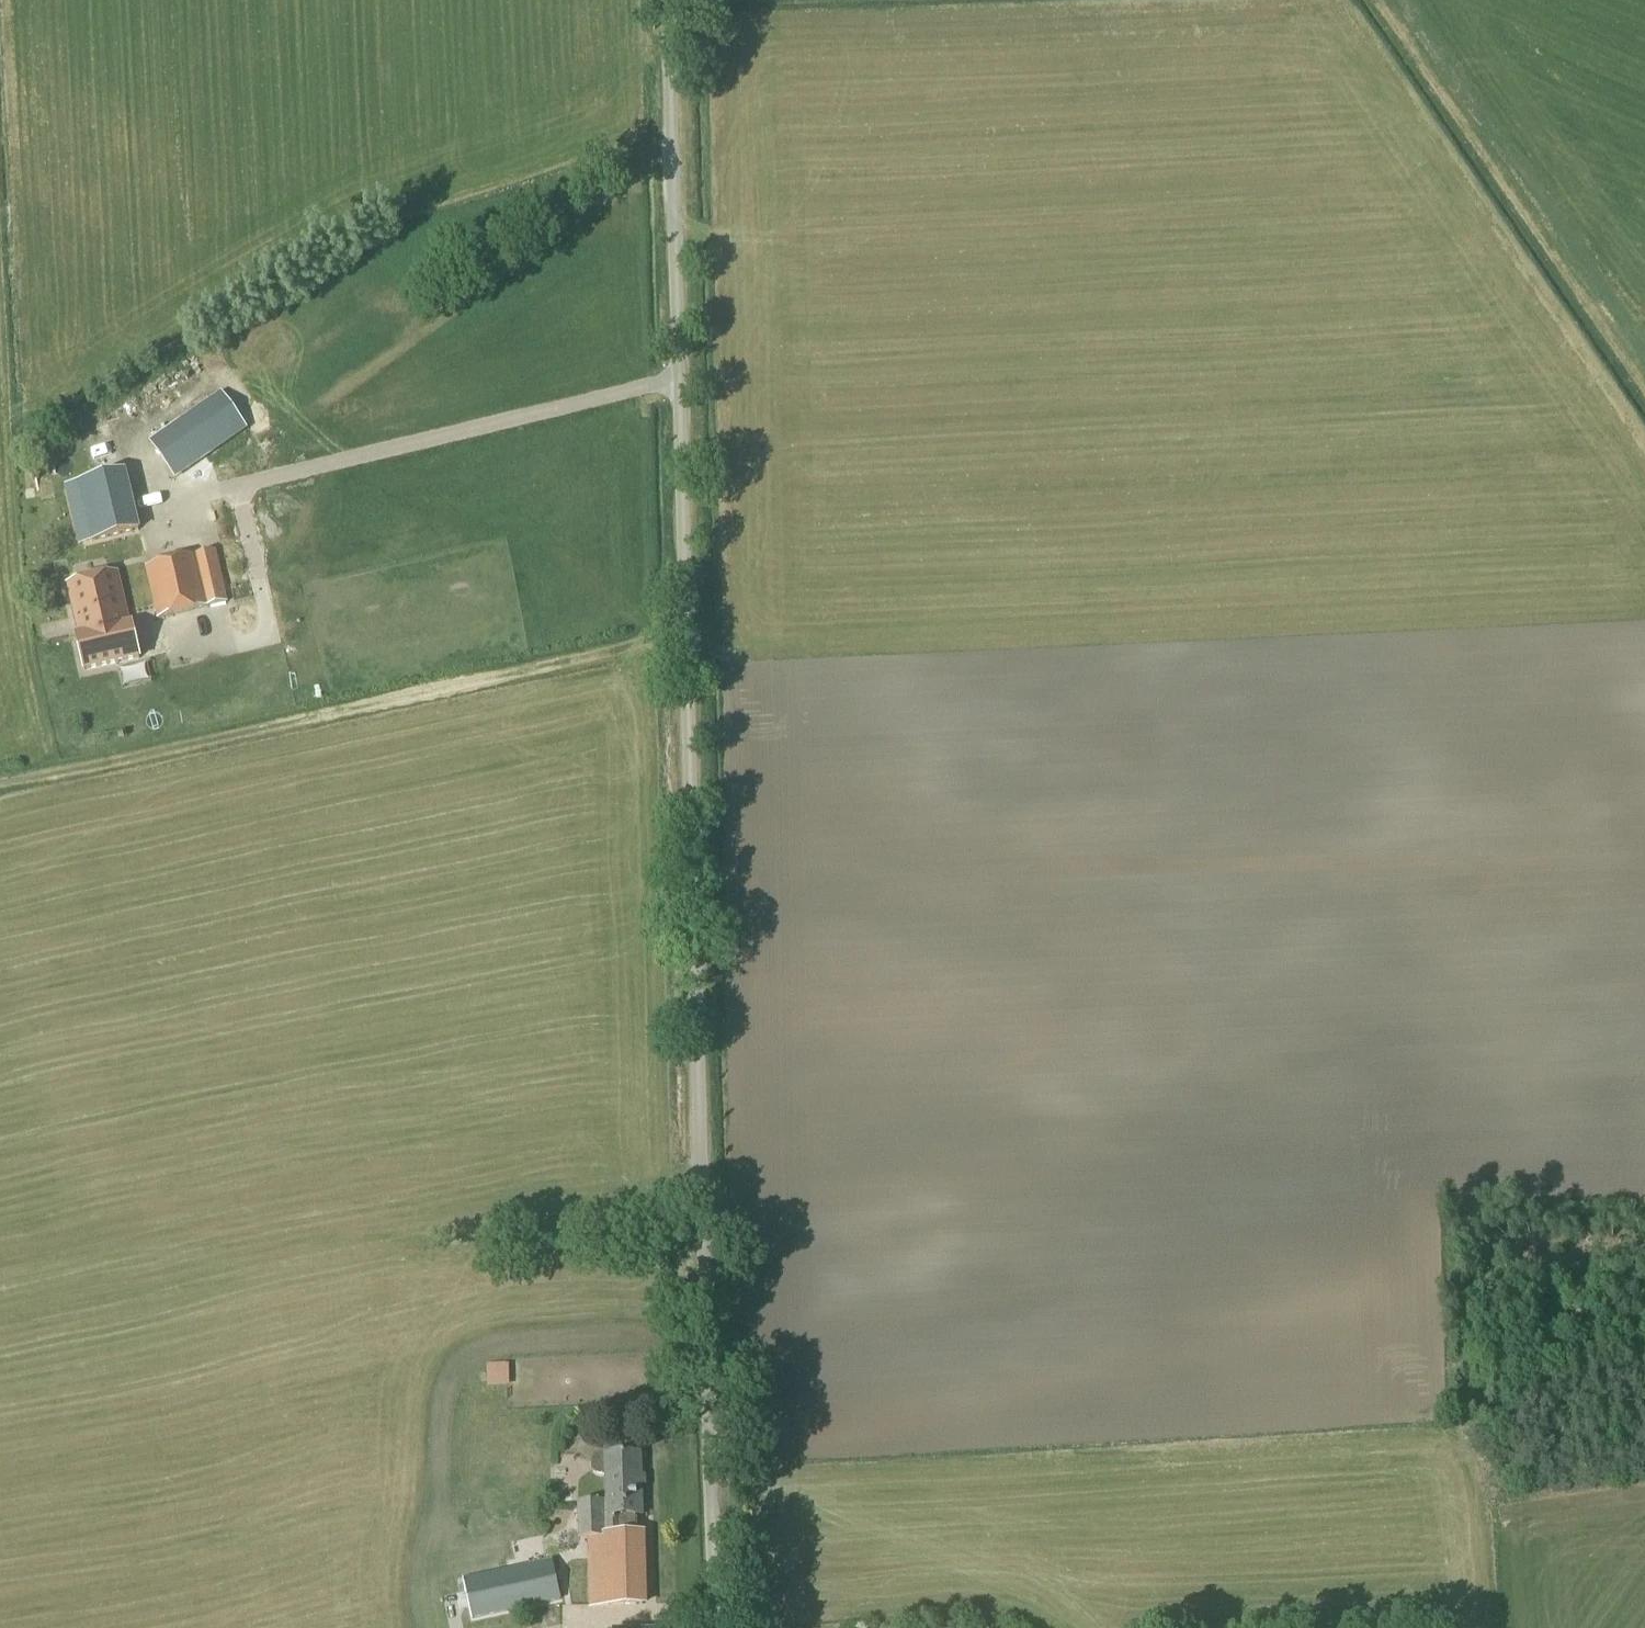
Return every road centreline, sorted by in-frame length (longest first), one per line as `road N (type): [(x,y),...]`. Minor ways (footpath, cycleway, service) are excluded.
road 1 (unclassified): [(722,1627),(672,0)]

